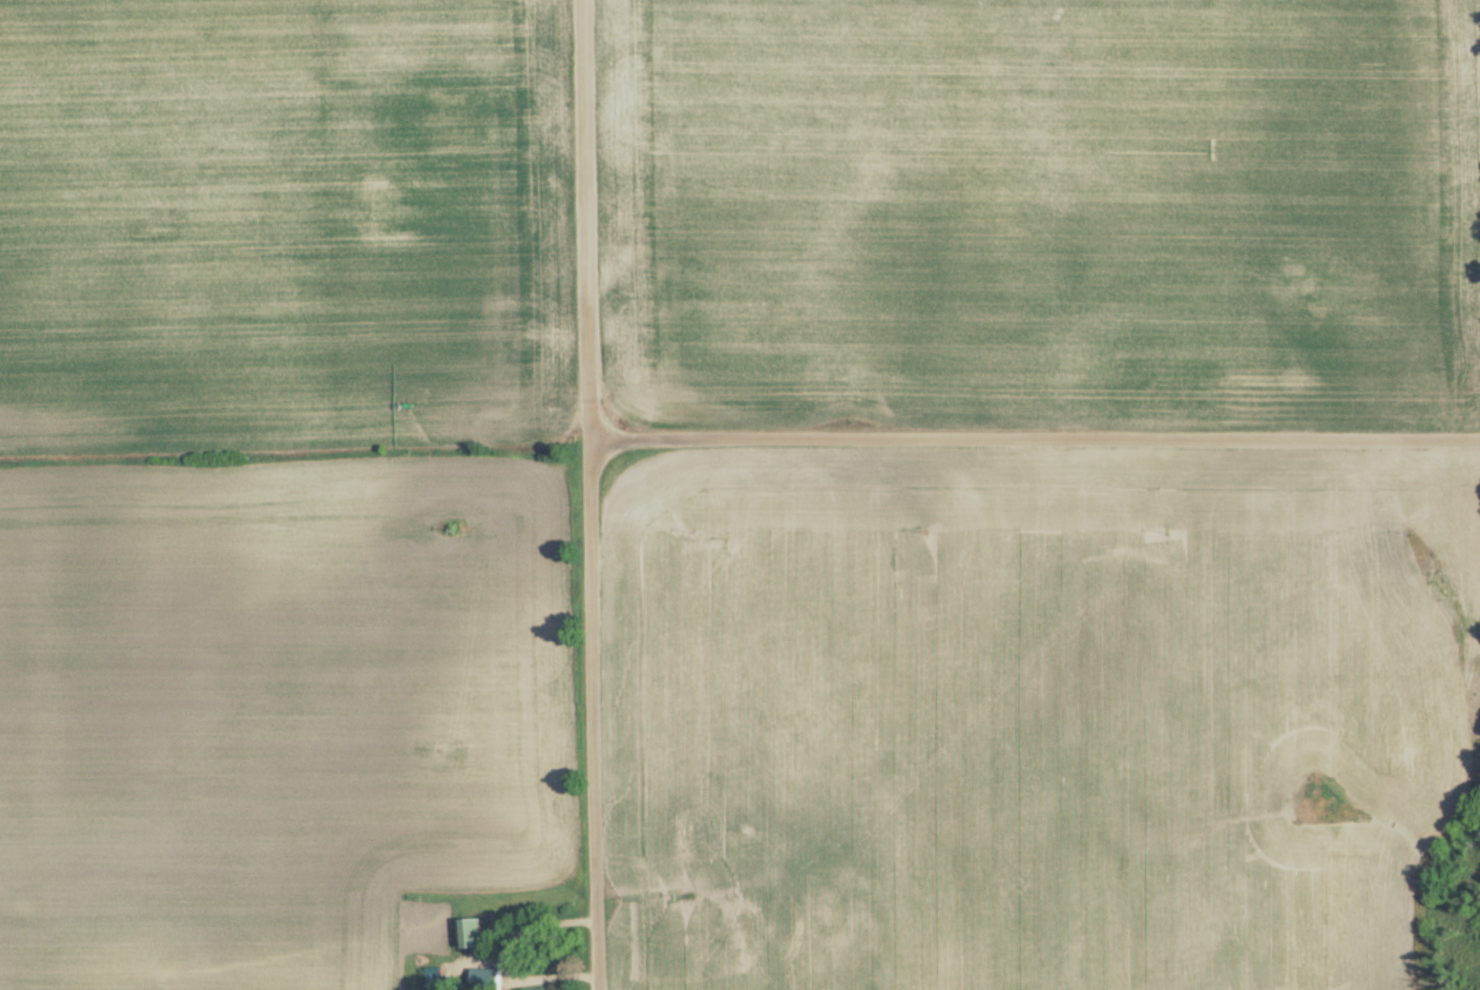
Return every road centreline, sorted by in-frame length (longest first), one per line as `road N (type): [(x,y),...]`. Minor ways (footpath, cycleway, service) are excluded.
road 1 (residential): [(597,989),(577,0)]
road 2 (residential): [(587,438),(1479,440)]

